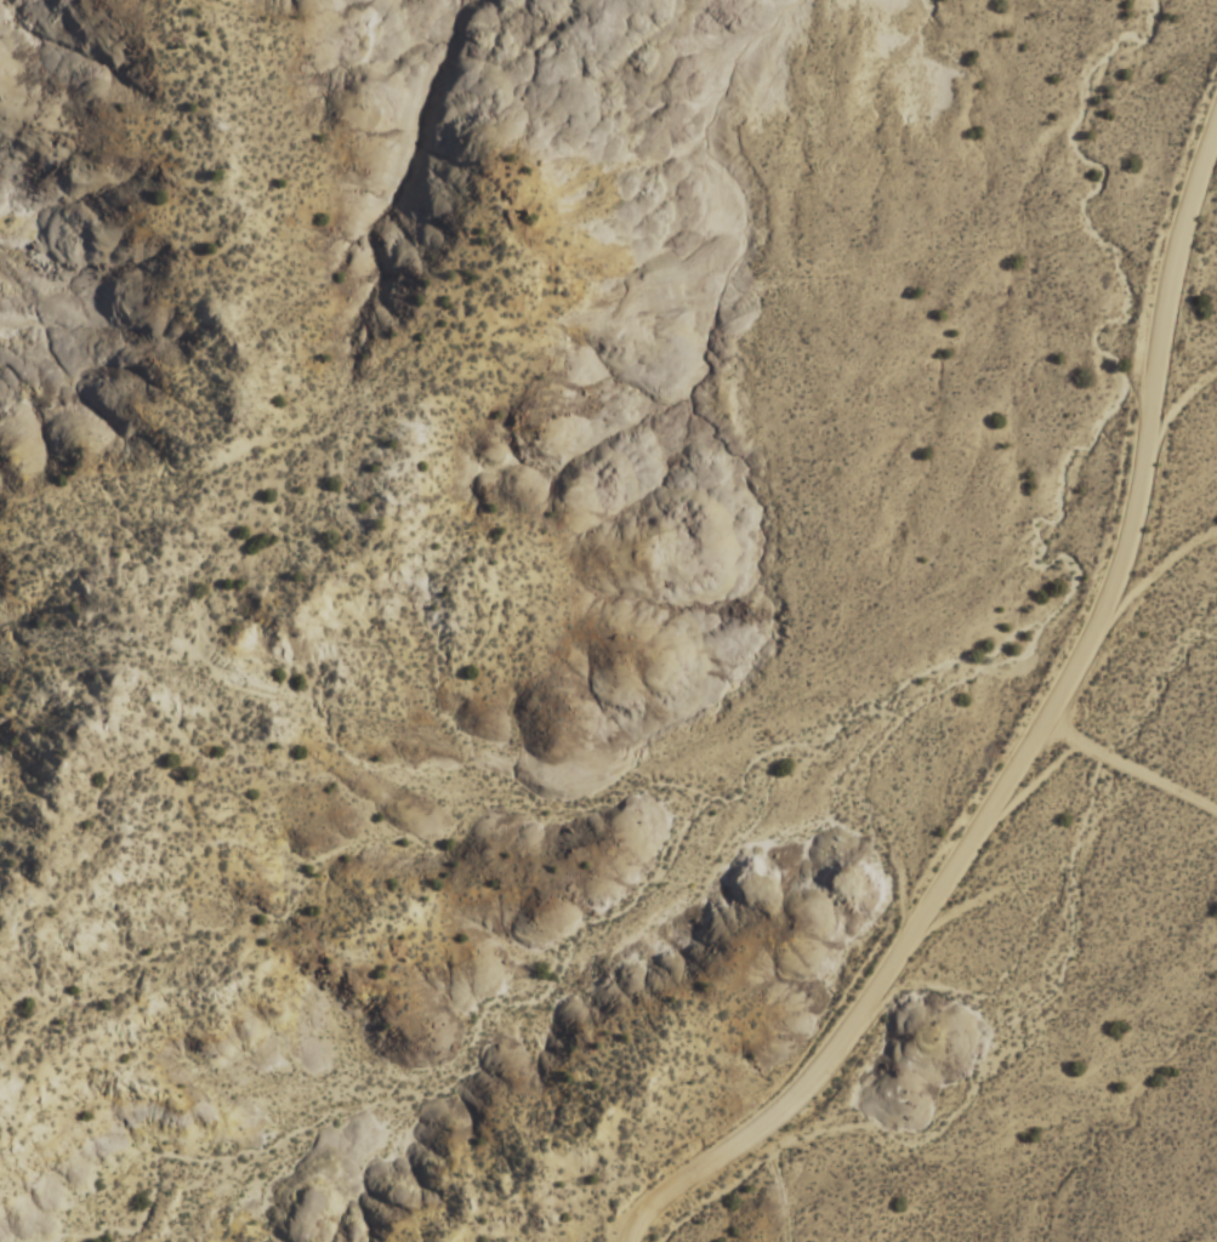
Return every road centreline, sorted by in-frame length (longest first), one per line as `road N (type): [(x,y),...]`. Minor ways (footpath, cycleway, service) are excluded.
road 1 (tertiary): [(632,1241),(633,1227),(666,1190),(738,1147),(801,1093),(1108,616),(1122,572),(1175,252),(1216,105)]

